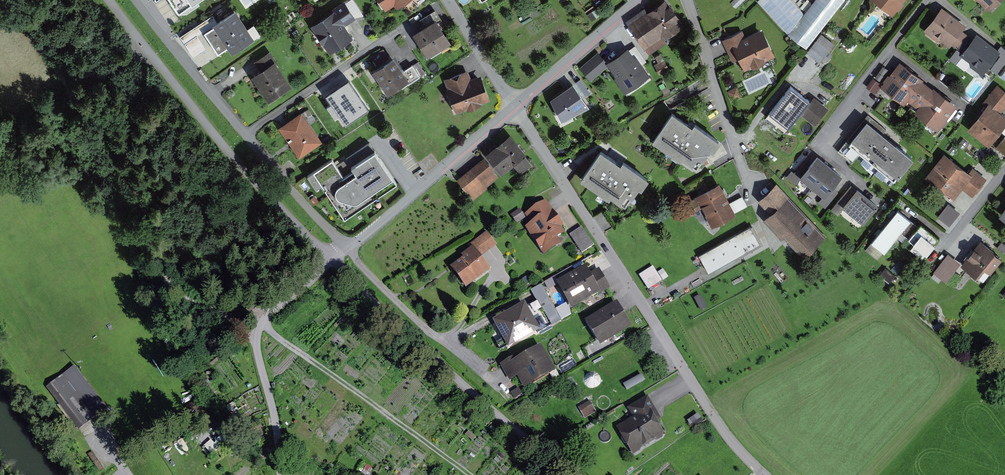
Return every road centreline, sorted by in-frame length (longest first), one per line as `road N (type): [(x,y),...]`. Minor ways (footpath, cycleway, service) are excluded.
road 1 (residential): [(513,108),(727,433),(766,474)]
road 2 (residential): [(349,247),(135,0)]
road 3 (track): [(263,322),(471,474)]
road 4 (residential): [(866,185),(818,144),(929,0)]
road 5 (residential): [(691,0),(763,209)]
road 6 (residential): [(349,247),(513,108)]
road 7 (residential): [(349,247),(487,376)]
road 8 (residential): [(513,108),(640,0)]
road 9 (residential): [(450,0),(513,108)]

